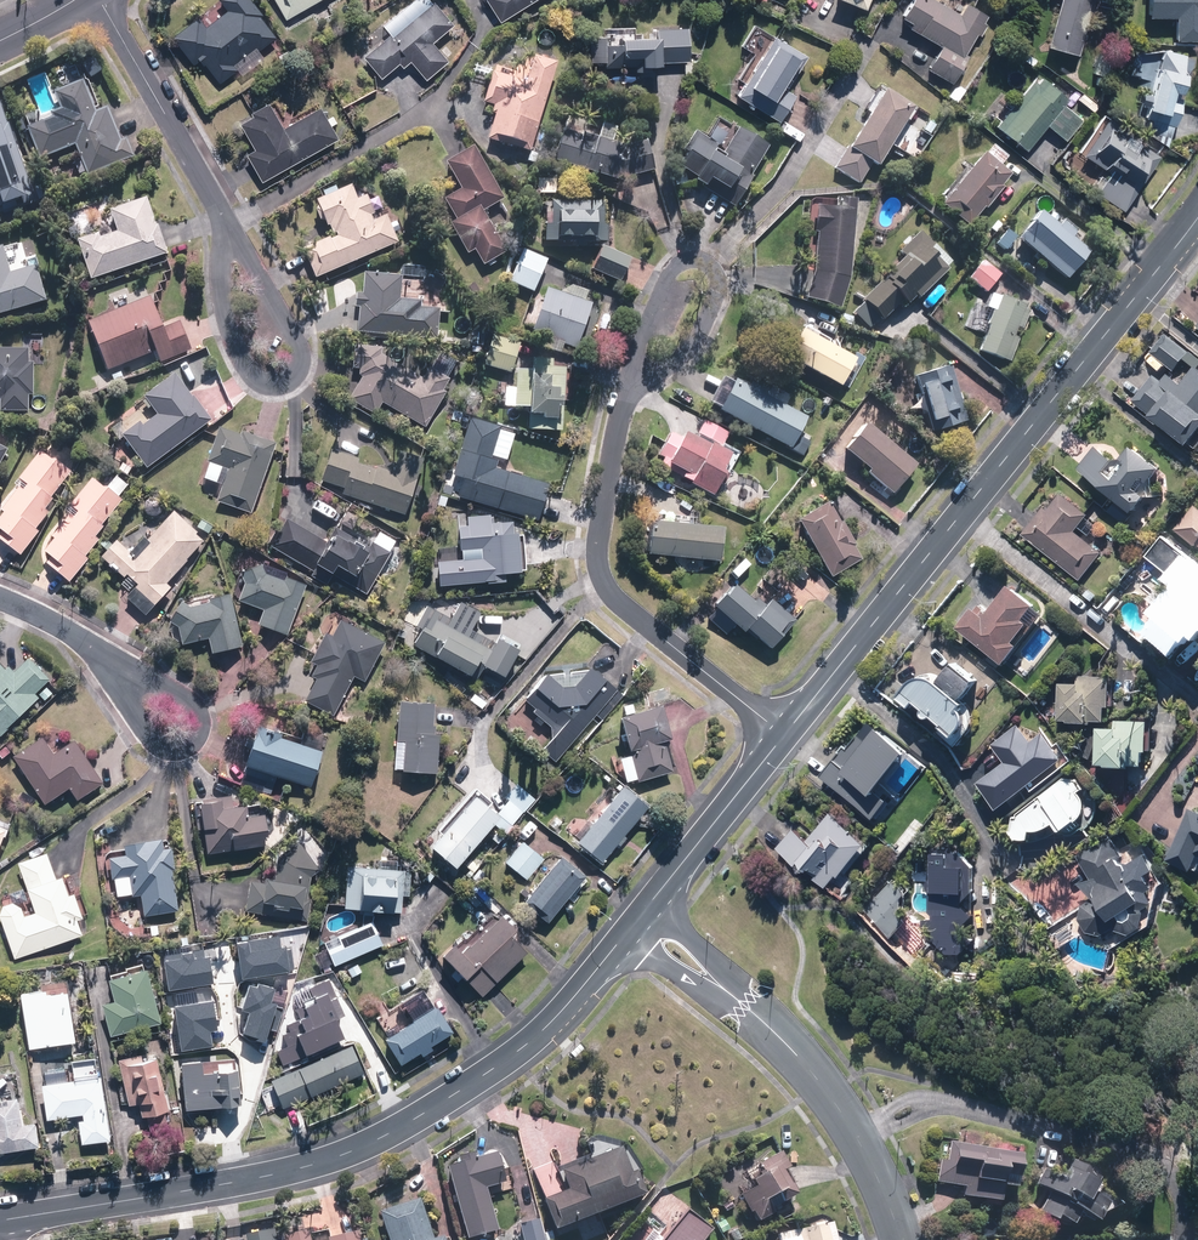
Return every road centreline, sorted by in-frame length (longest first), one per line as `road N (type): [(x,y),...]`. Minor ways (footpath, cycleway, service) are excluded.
road 1 (tertiary): [(0,1219),(268,1177),(347,1154),(523,1047),(623,936)]
road 2 (tertiary): [(784,738),(1197,219)]
road 3 (residential): [(784,738),(633,616),(603,580),(597,543),(622,402)]
road 4 (residential): [(225,220),(295,335),(299,363),(286,380),(255,375),(236,347),(223,302),(223,258)]
road 5 (tertiary): [(901,1239),(867,1156),(823,1090),(783,1041),(717,987)]
road 6 (residential): [(97,0),(225,220)]
road 7 (tertiary): [(648,905),(784,738)]
road 8 (residential): [(115,668),(188,702),(202,730),(184,748),(168,748),(134,709)]
road 9 (residential): [(704,261),(719,287),(705,326),(691,347),(622,402)]
road 10 (residential): [(622,402),(671,273),(683,262),(704,261)]
road 11 (residential): [(0,598),(77,636),(115,668)]

